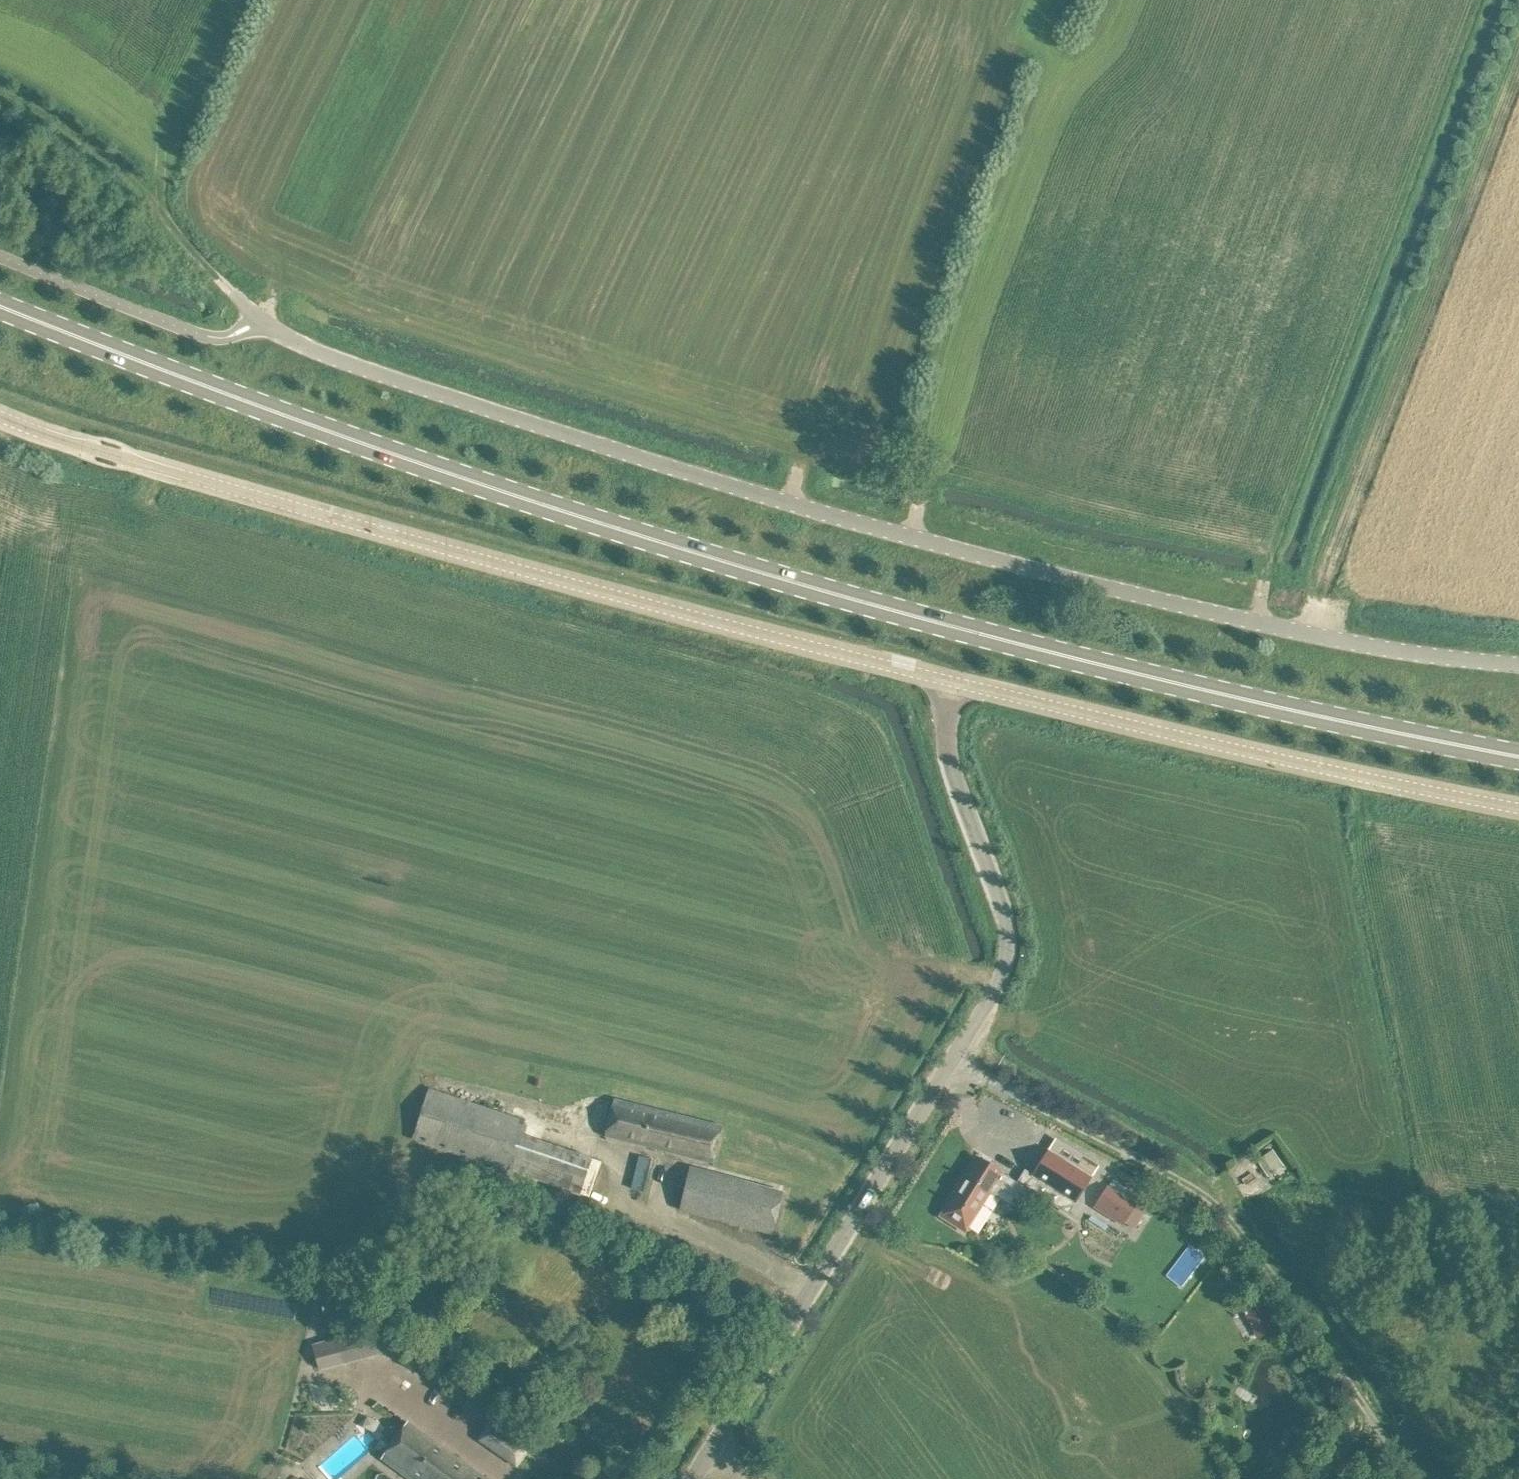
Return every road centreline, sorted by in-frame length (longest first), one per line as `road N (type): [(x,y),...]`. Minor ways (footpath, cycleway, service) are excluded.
road 1 (secondary): [(1518,755),(1116,669),(720,560),(386,452),(0,304)]
road 2 (unclassified): [(1518,664),(1374,649),(819,512),(346,362),(258,320),(207,281)]
road 3 (unclassified): [(955,678),(675,613),(53,441),(0,417)]
road 4 (unclassified): [(693,1478),(1002,976),(1009,938),(1003,906),(946,742),(955,678)]
road 5 (unclassified): [(1518,805),(1361,777),(955,678)]
road 6 (track): [(0,106),(68,149),(207,281)]

